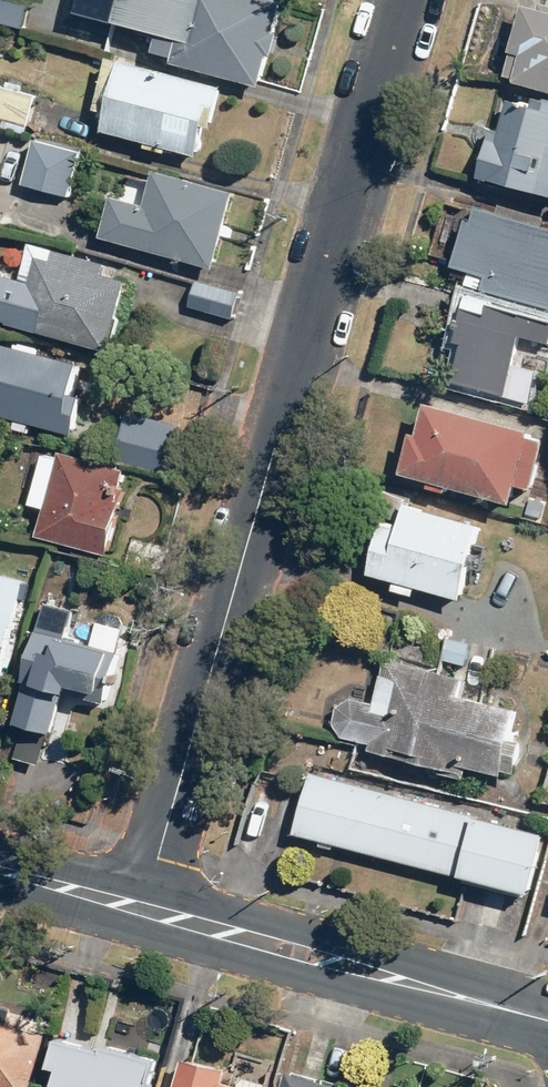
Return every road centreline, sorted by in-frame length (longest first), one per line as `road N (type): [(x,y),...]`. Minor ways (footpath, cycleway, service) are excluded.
road 1 (residential): [(404,0),(145,909)]
road 2 (tertiary): [(547,1021),(145,909)]
road 3 (tertiary): [(145,909),(0,870)]

